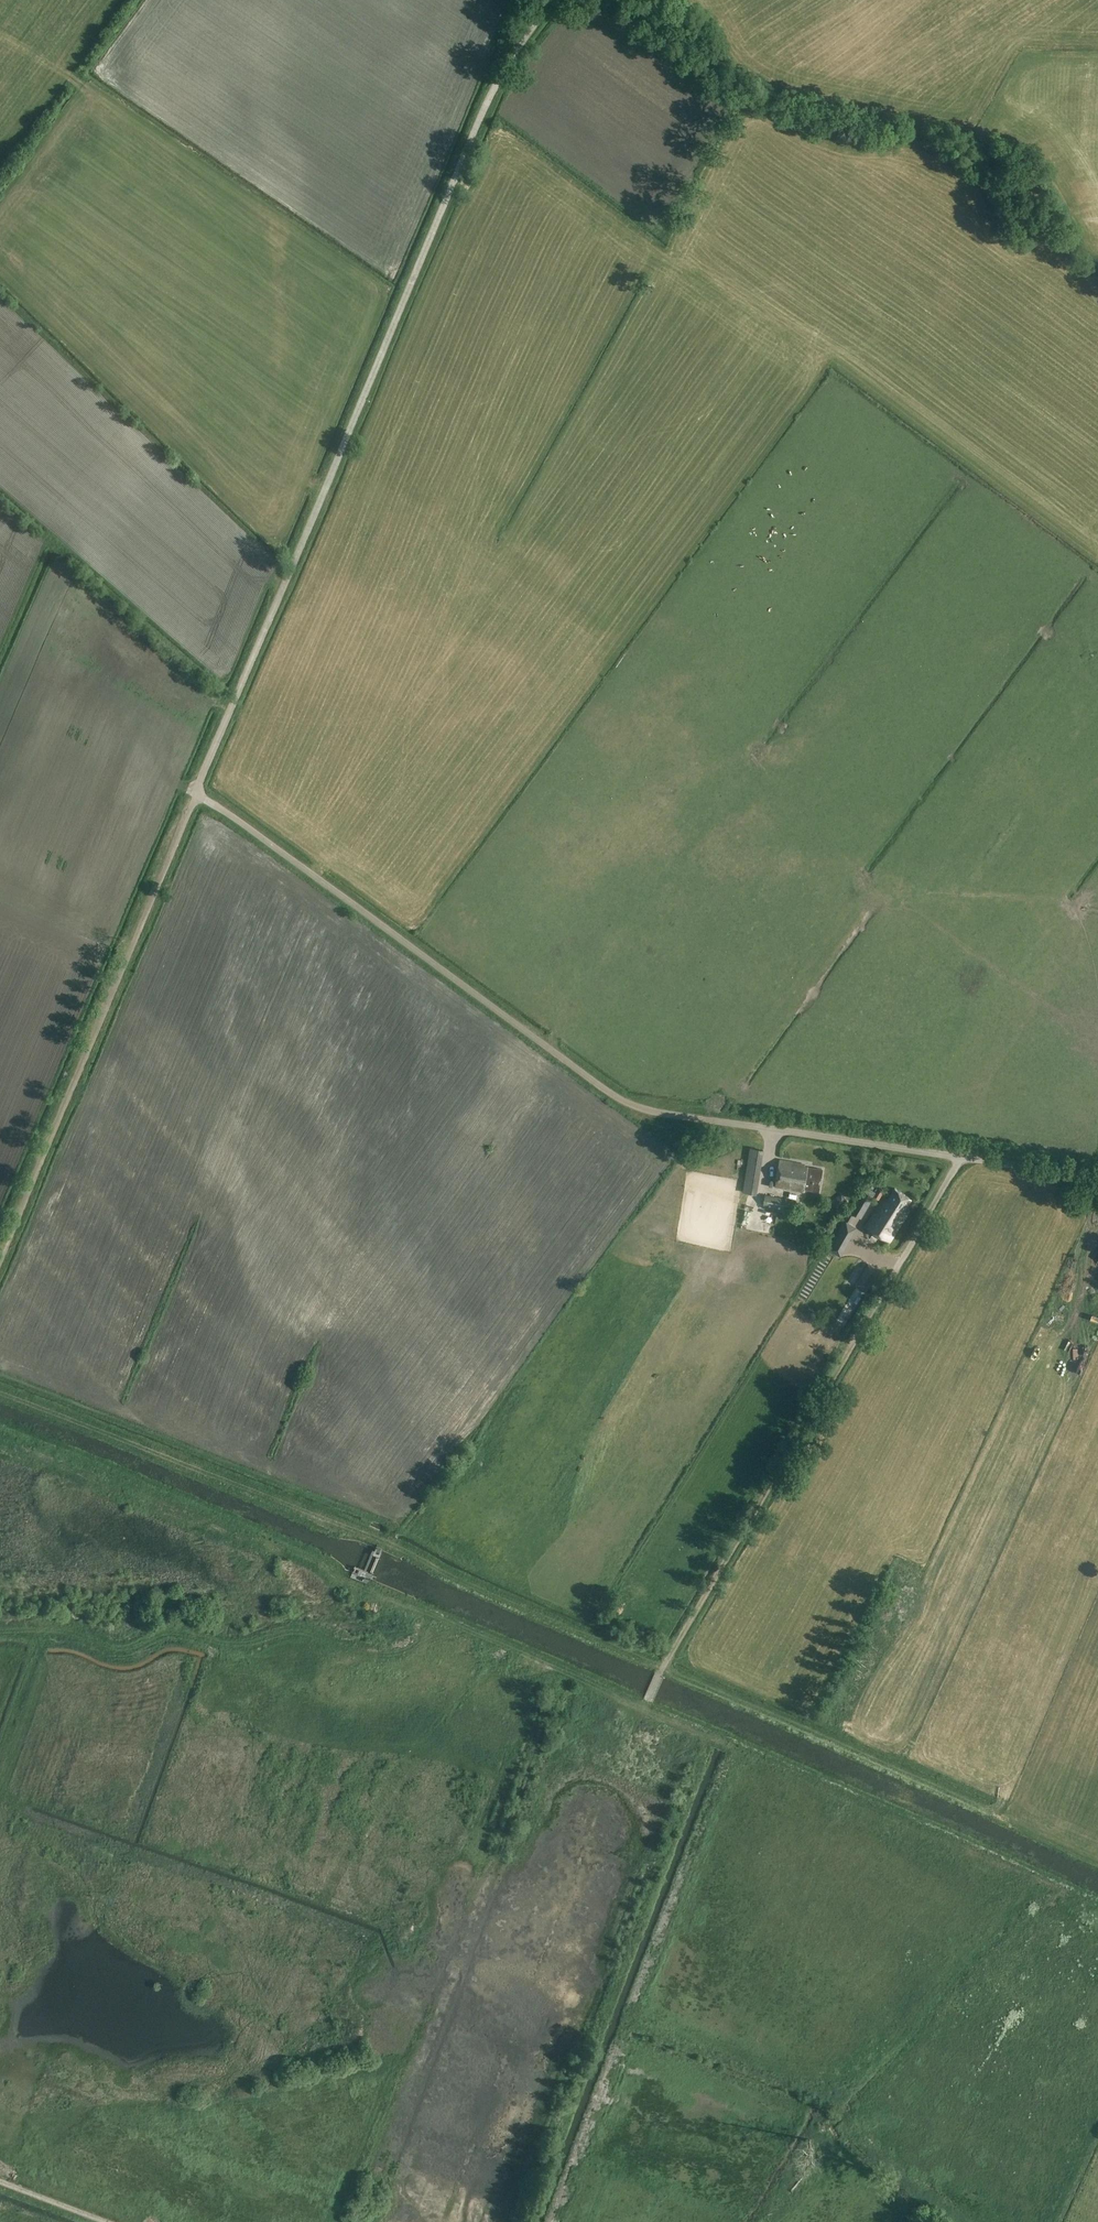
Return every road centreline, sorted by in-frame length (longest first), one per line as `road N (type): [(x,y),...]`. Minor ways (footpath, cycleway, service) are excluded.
road 1 (unclassified): [(1097,1177),(630,1104),(195,792)]
road 2 (unclassified): [(195,792),(496,77),(556,0)]
road 3 (track): [(959,1157),(662,1668)]
road 4 (unclassified): [(195,792),(0,1255)]

